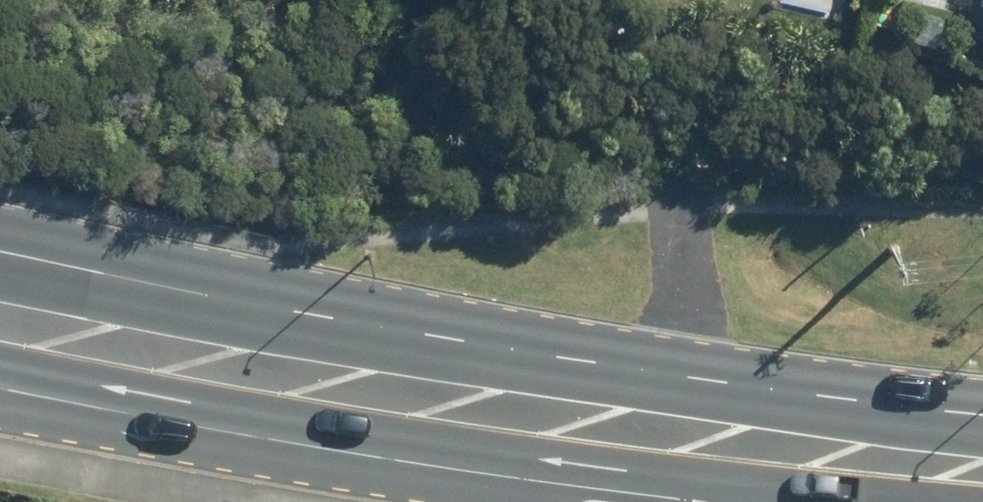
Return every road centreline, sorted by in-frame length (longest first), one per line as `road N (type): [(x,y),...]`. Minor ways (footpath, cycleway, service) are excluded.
road 1 (secondary): [(698,433),(0,293)]
road 2 (secondary): [(698,433),(556,468),(410,479),(0,408)]
road 3 (secondary): [(982,464),(698,433)]

